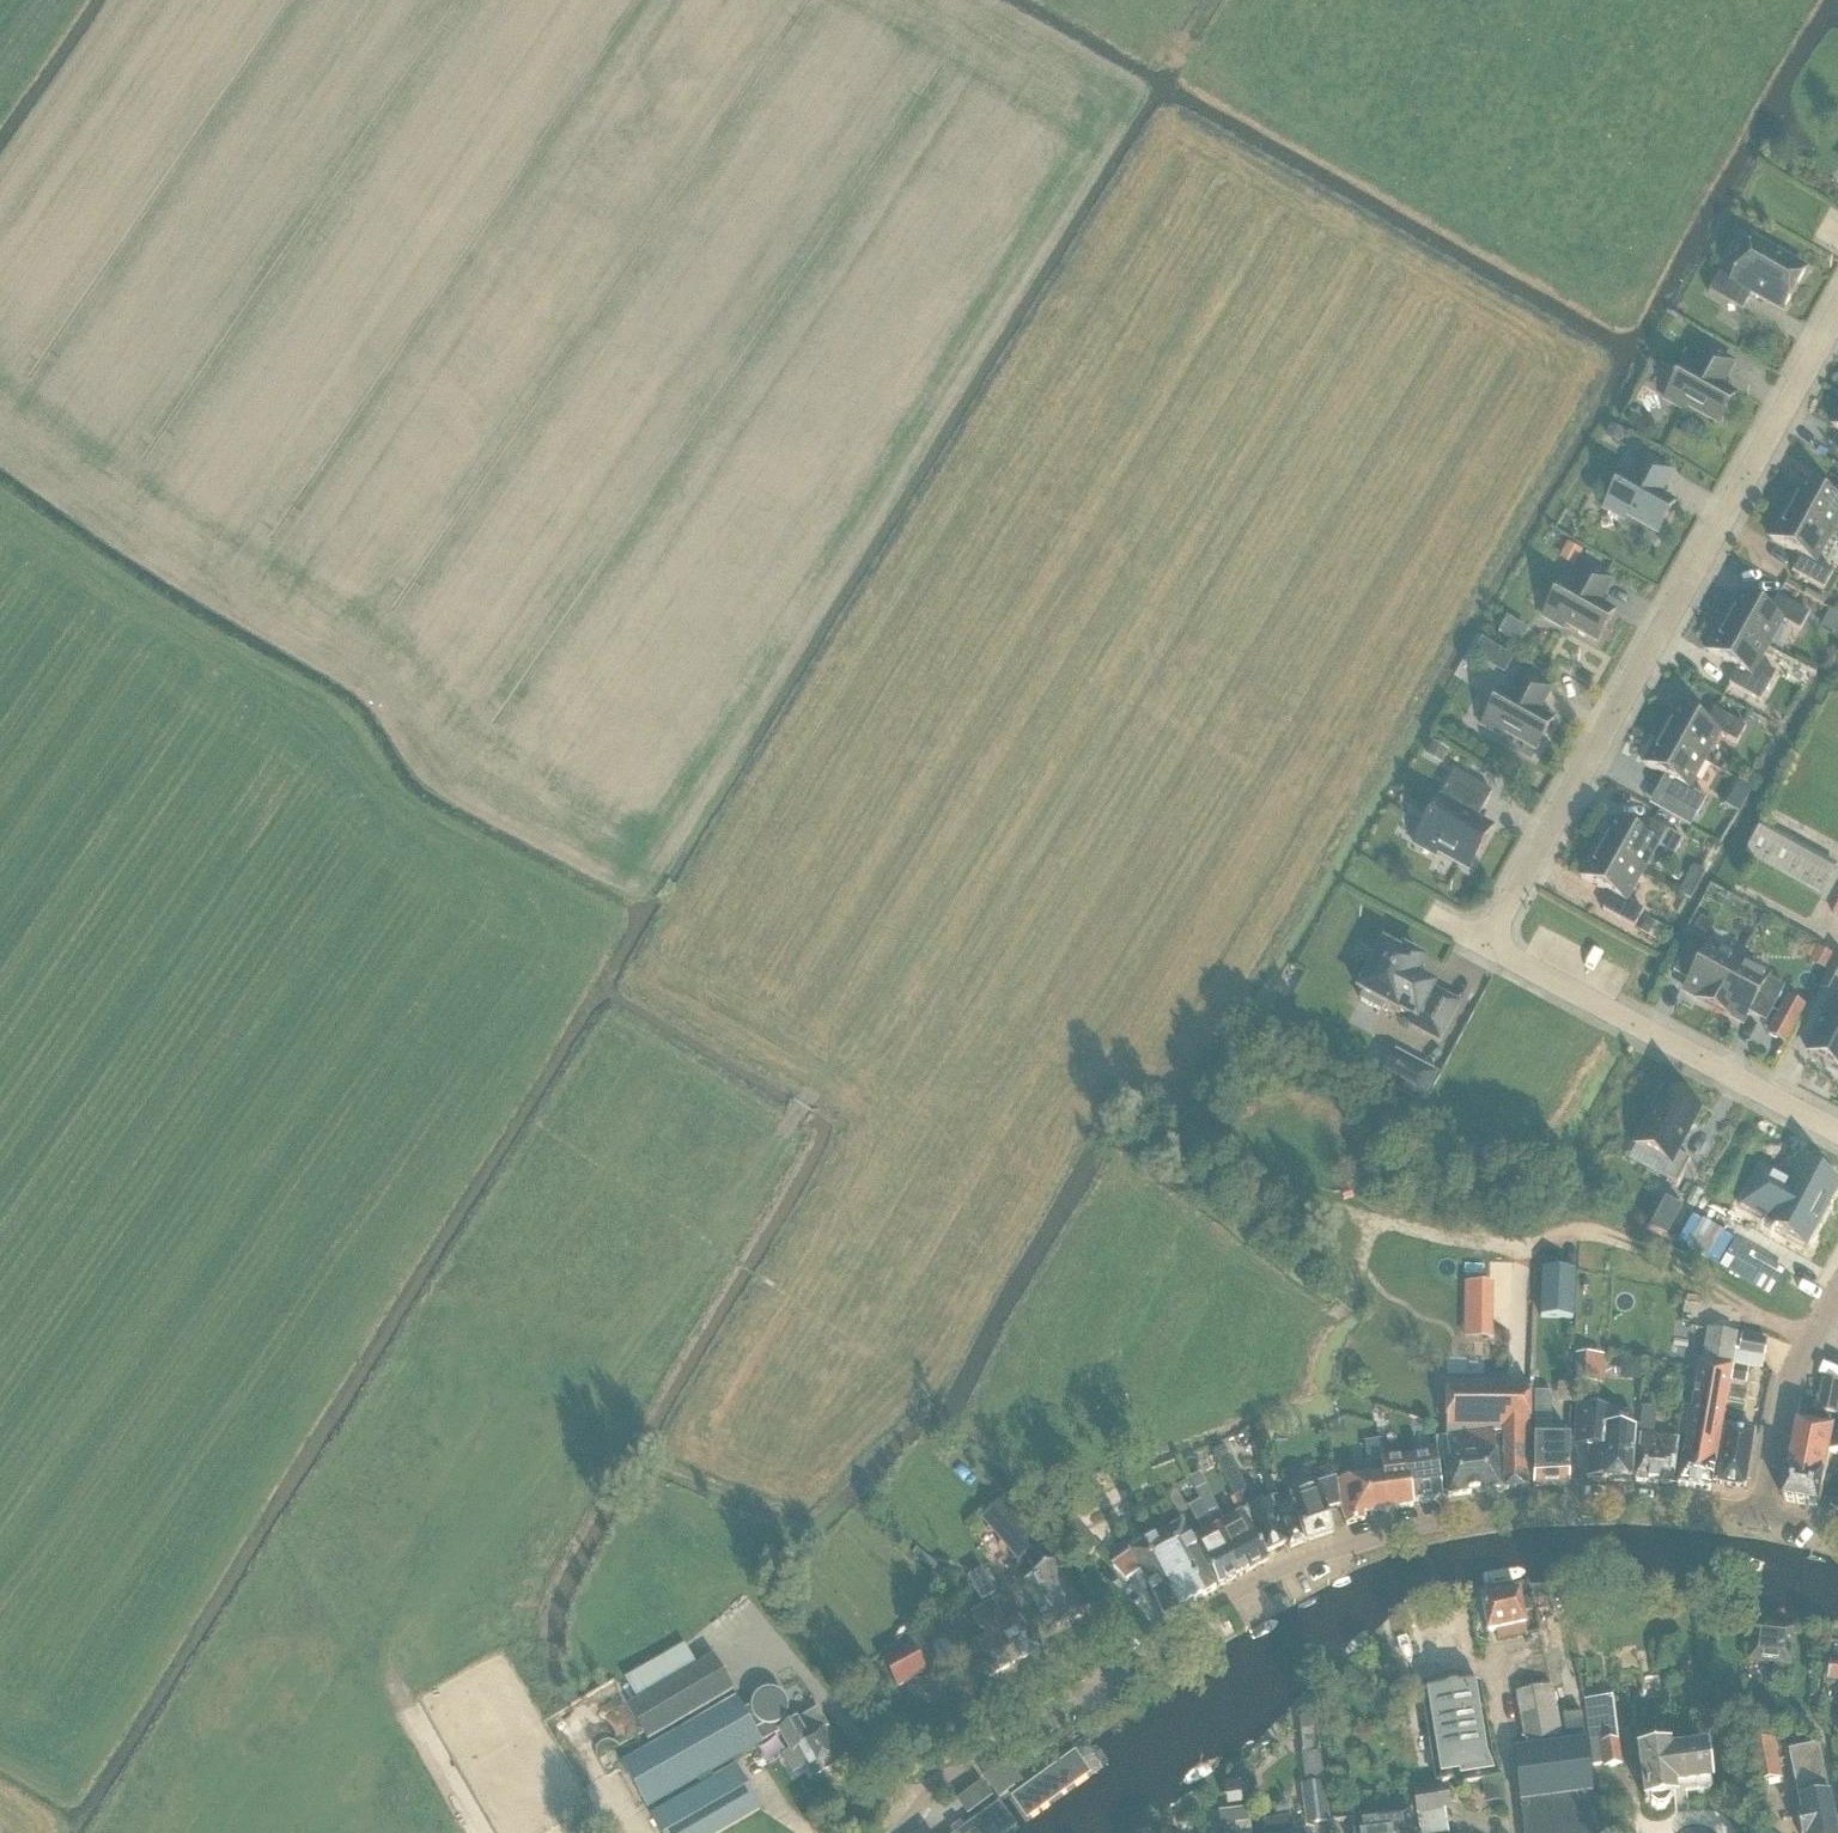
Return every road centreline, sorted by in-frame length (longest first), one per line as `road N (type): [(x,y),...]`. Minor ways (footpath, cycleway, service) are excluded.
road 1 (unclassified): [(895,1832),(945,1779),(988,1762),(1264,1578),(1337,1546),(1448,1517),(1553,1504),(1765,1518)]
road 2 (residential): [(1485,941),(1837,319)]
road 3 (residential): [(1837,1133),(1485,941)]
road 4 (track): [(1521,1261),(1552,1233),(1602,1235),(1644,1248),(1785,1330),(1814,1338)]
road 5 (unclassified): [(1765,1518),(1786,1397),(1837,1297)]

